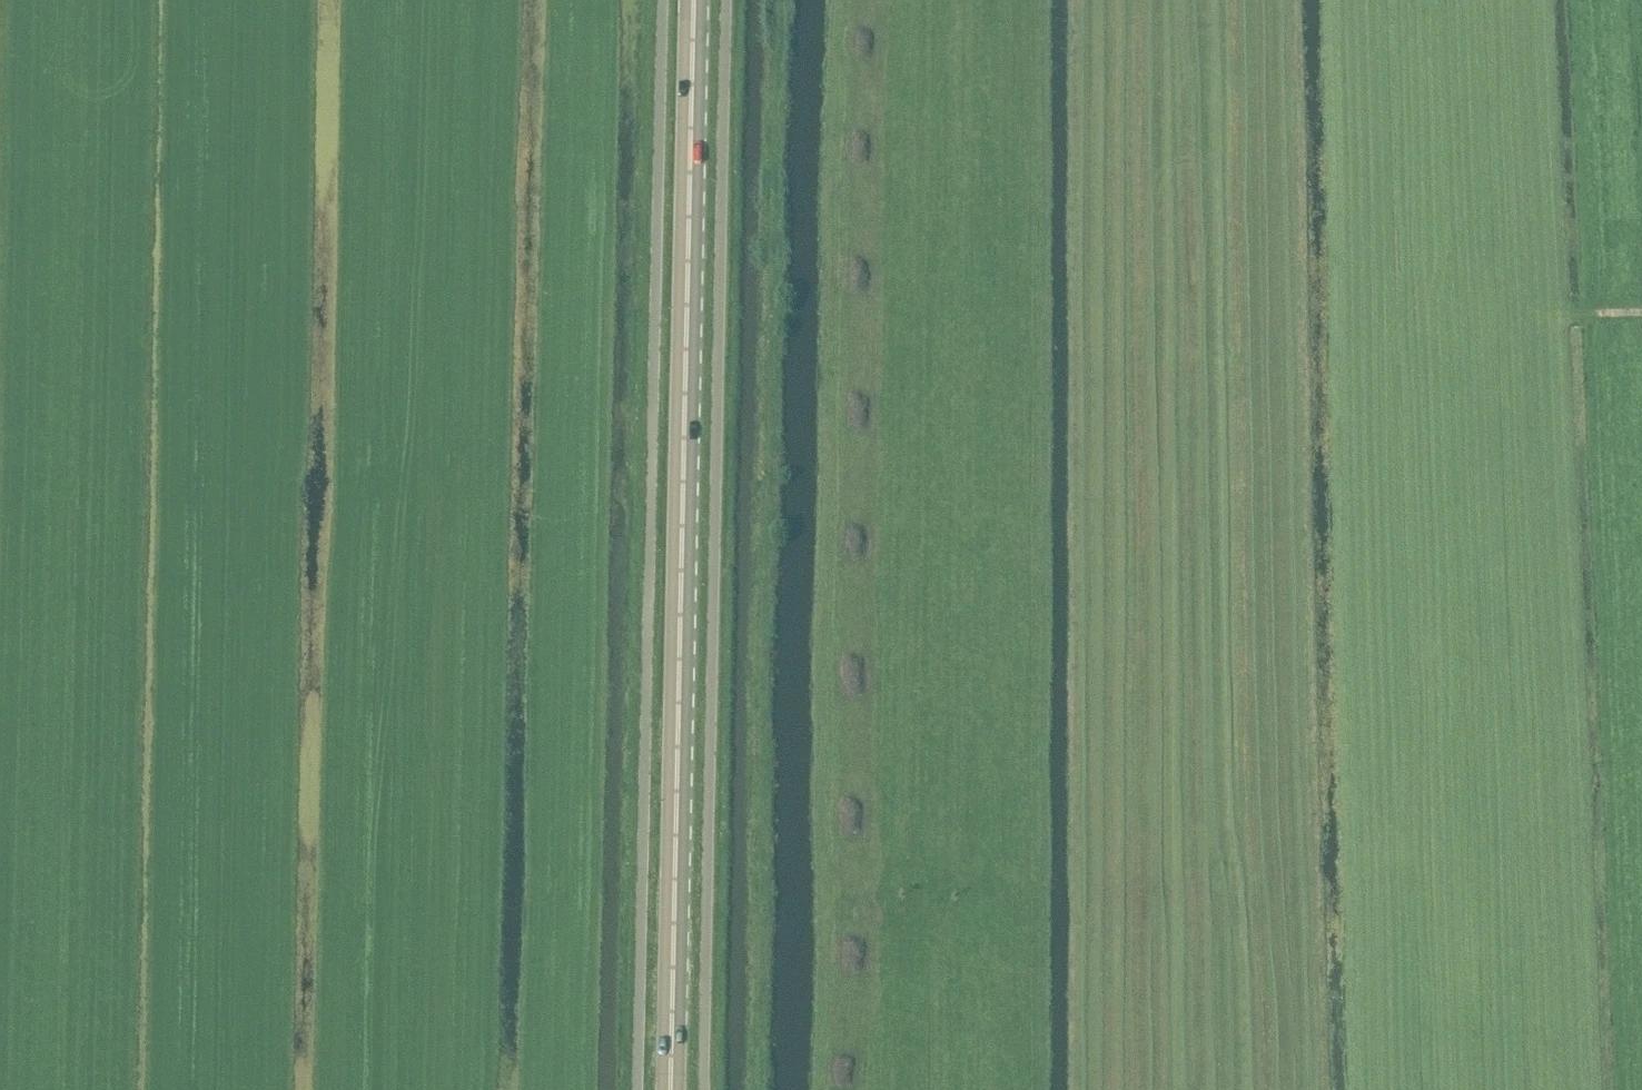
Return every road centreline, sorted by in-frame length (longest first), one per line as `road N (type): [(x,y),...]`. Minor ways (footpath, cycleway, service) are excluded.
road 1 (tertiary): [(671,1089),(695,0)]

